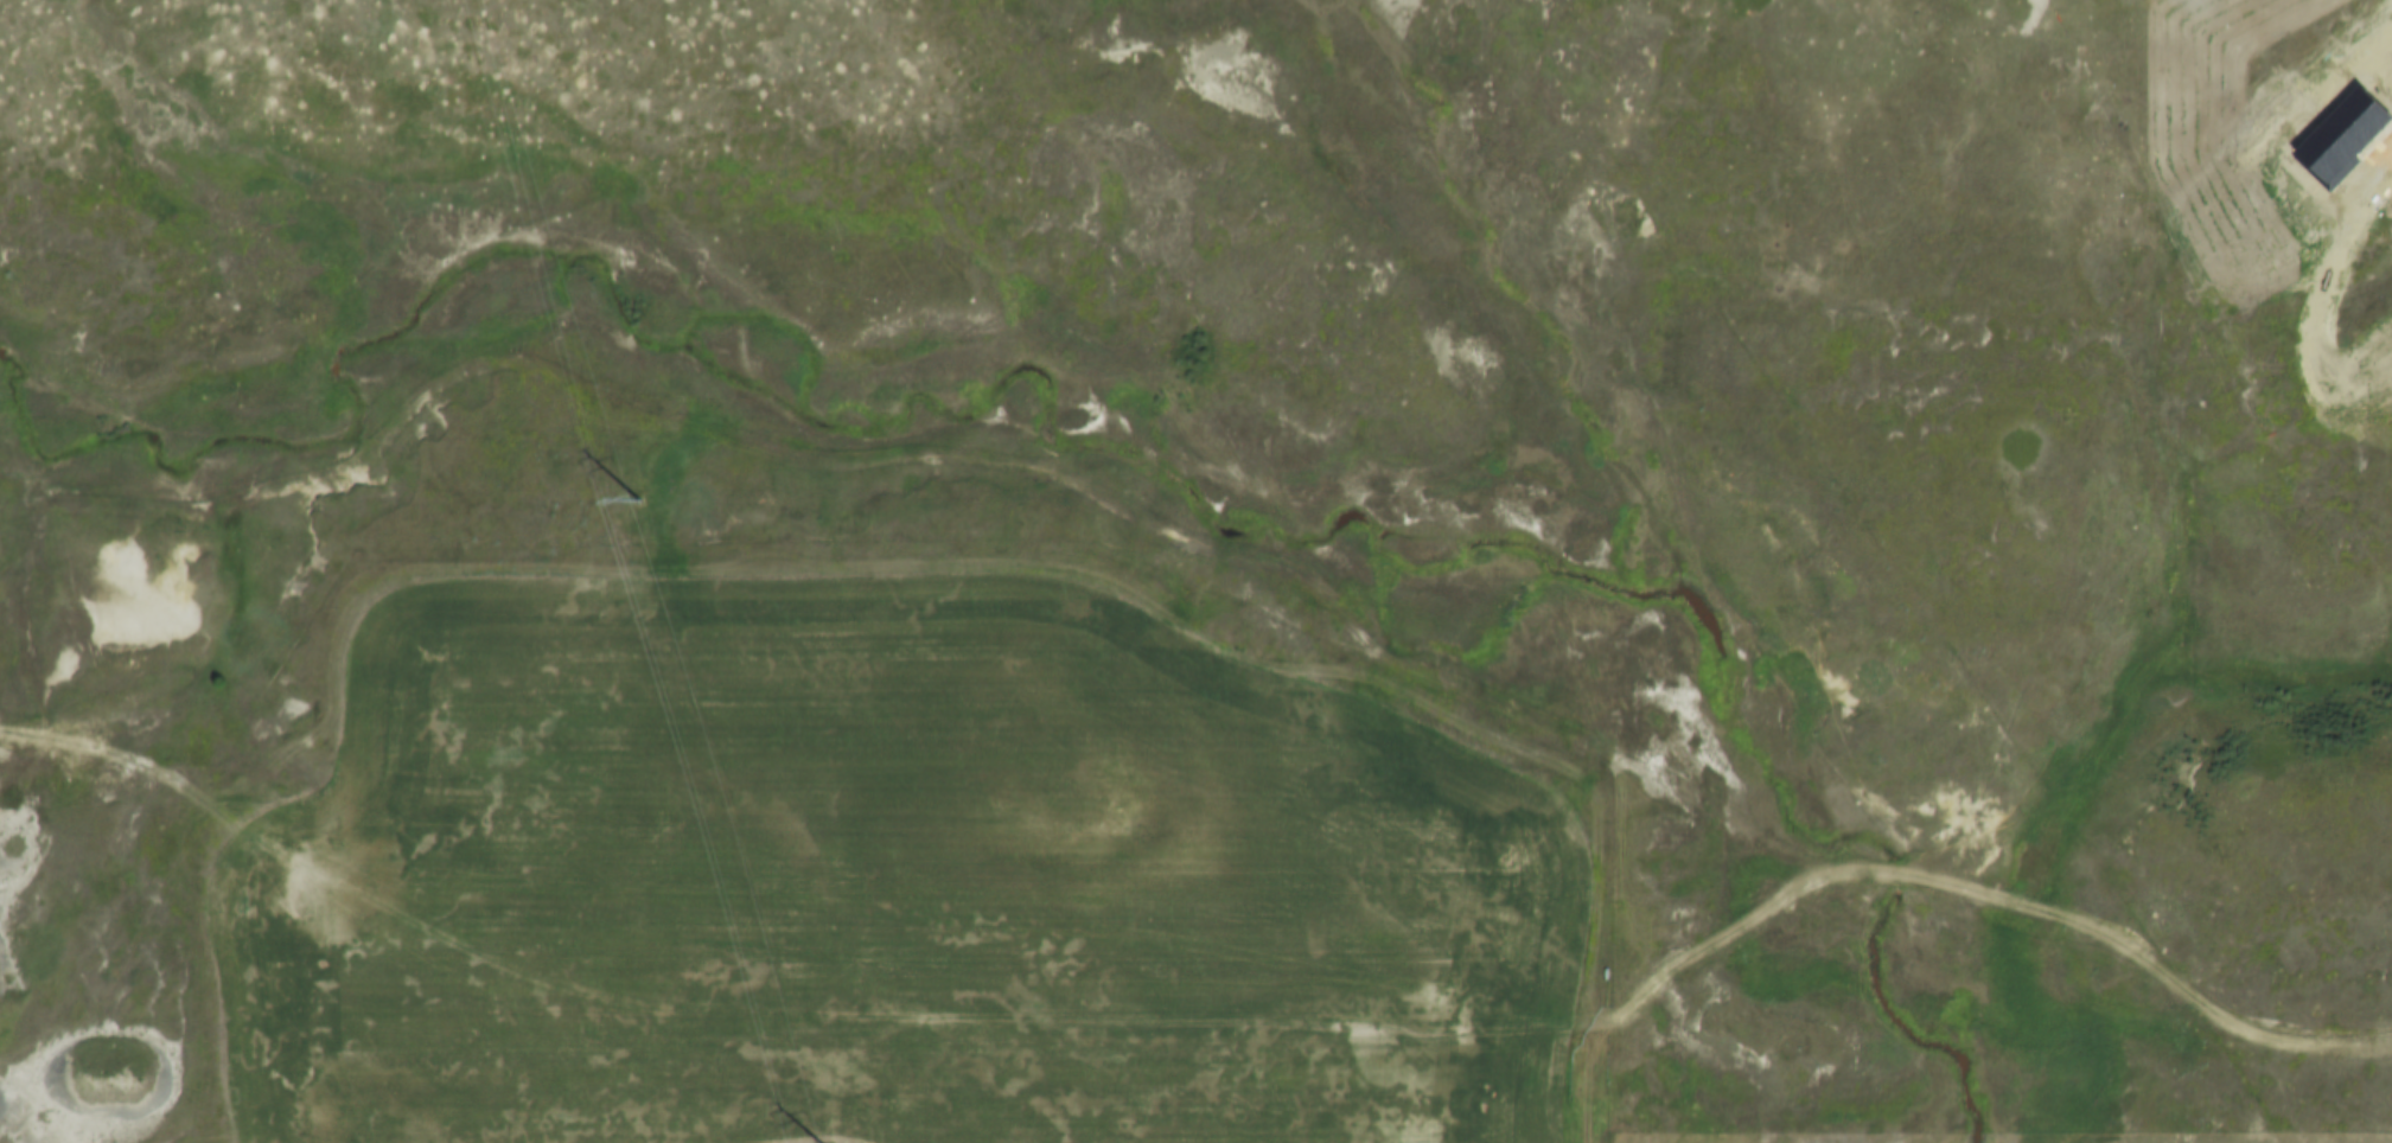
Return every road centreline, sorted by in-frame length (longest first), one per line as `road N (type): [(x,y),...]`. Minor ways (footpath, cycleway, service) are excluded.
road 1 (track): [(1586,1051),(1601,818),(1576,783),(1450,728),(1377,685),(1252,671),(1204,647),(1123,581),(1061,561),(648,574),(390,563),(369,570),(336,606),(334,710),(326,724),(225,788),(181,784),(69,723),(0,721)]

